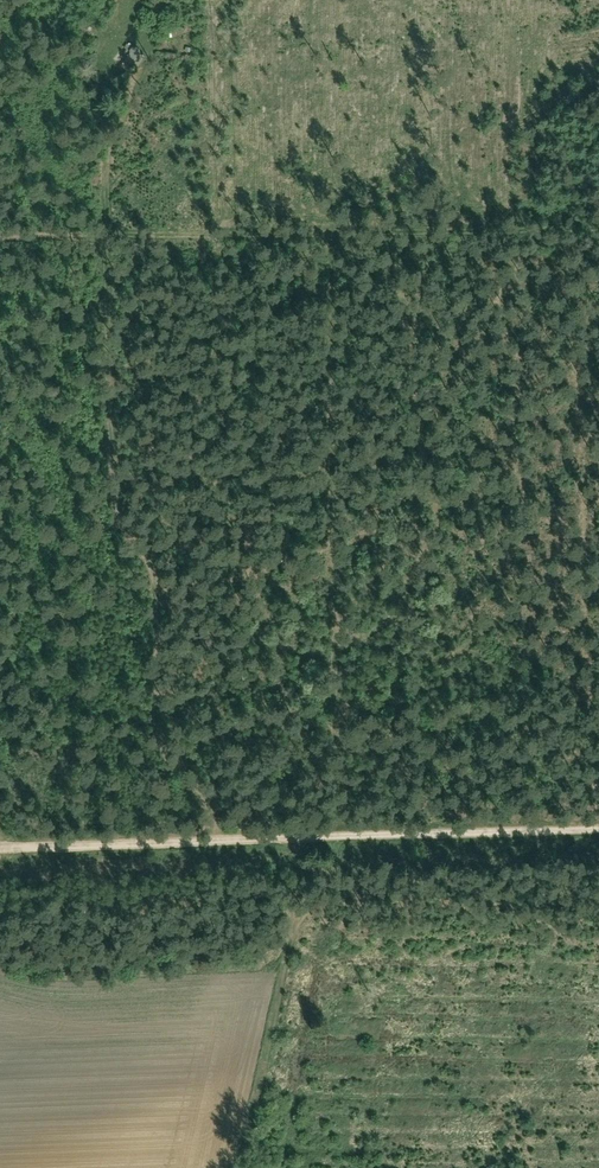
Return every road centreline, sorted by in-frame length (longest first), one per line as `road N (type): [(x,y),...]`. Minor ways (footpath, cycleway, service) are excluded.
road 1 (track): [(218,837),(212,811),(164,743),(159,589),(125,521),(116,481),(110,169),(118,130),(155,58),(153,43),(127,28)]
road 2 (track): [(0,842),(598,827)]

